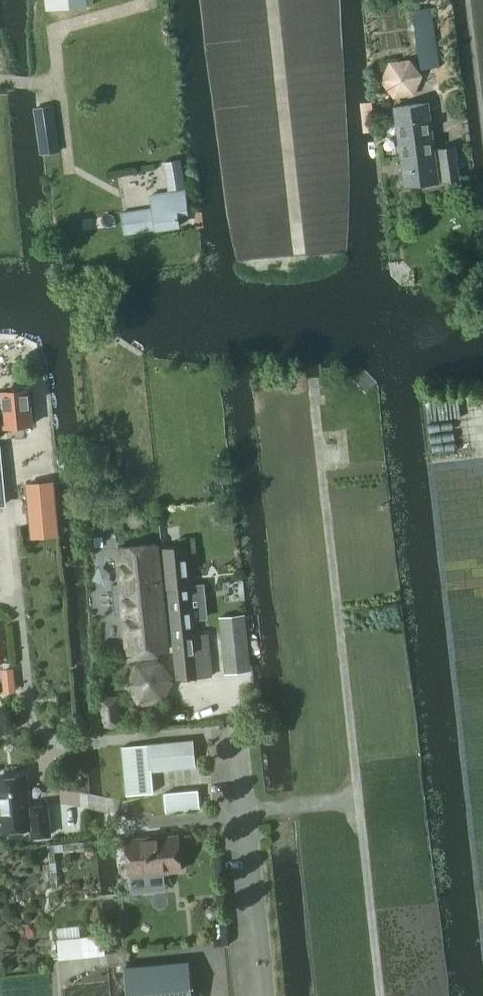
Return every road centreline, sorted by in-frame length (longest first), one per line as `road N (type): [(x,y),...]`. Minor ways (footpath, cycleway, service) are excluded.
road 1 (track): [(314,382),(358,800),(247,811)]
road 2 (unclassified): [(19,589),(30,716),(49,740),(237,729)]
road 3 (unclassified): [(269,995),(237,729)]
road 4 (track): [(380,995),(358,800)]
road 5 (track): [(295,191),(273,0)]
road 6 (track): [(158,0),(158,7),(76,17),(55,37),(60,86)]

